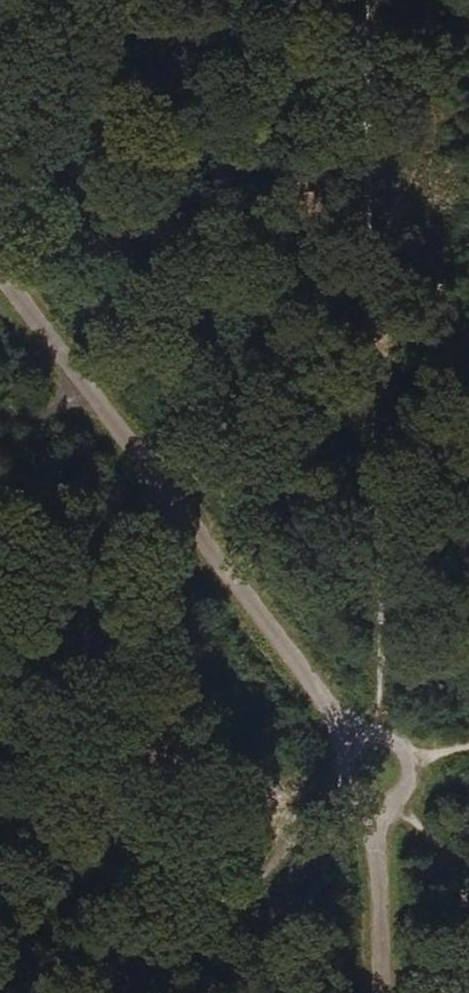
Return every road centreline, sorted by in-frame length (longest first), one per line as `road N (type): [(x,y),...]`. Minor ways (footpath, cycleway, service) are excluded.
road 1 (track): [(368,0),(383,736)]
road 2 (unclassified): [(0,279),(361,746)]
road 3 (track): [(376,799),(340,840),(150,992)]
road 4 (unclassified): [(383,800),(384,992)]
road 5 (unclassified): [(383,800),(408,790),(415,757),(393,737),(361,746)]

